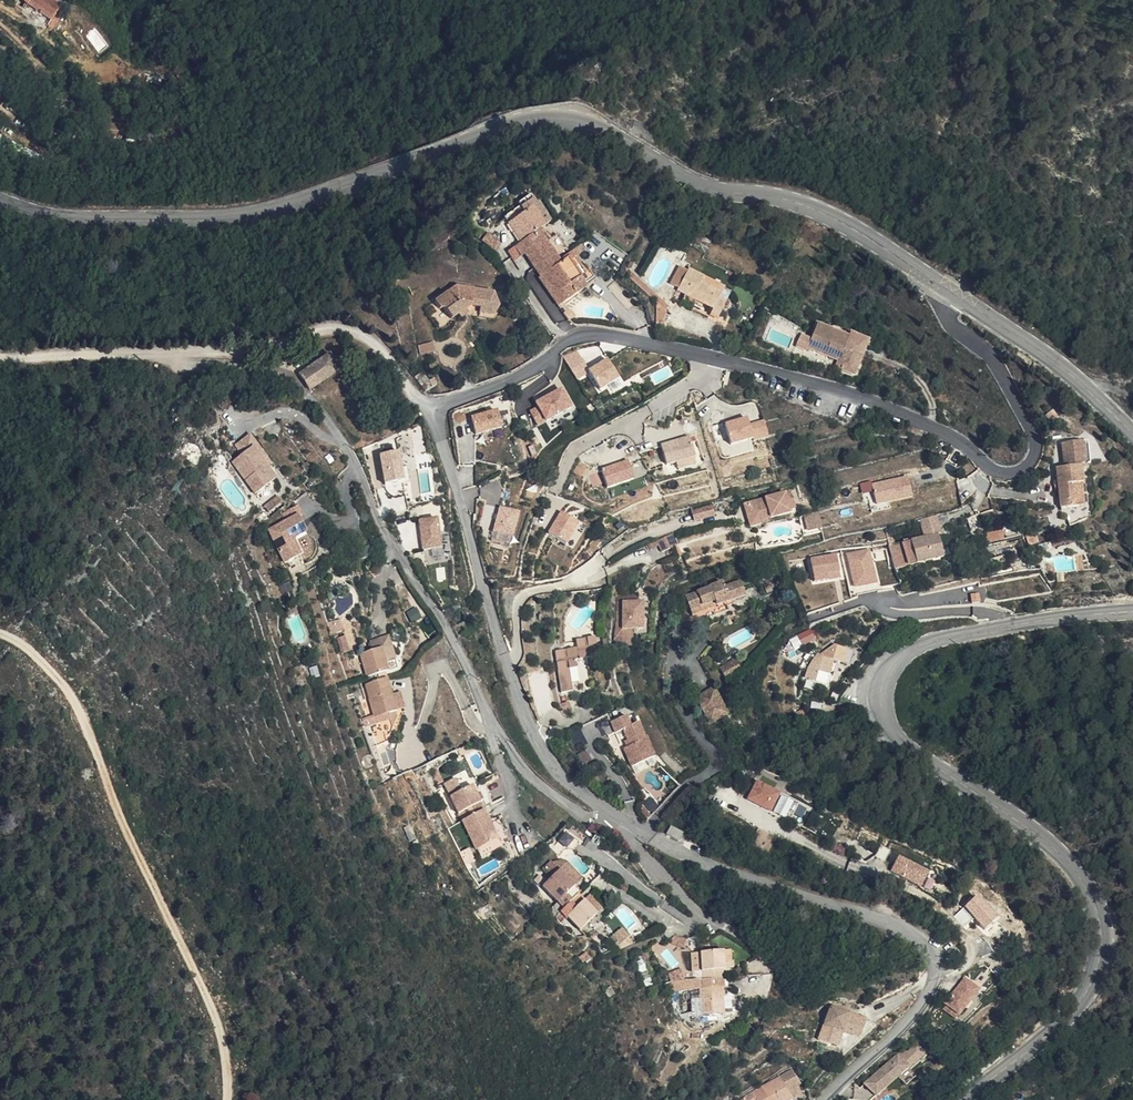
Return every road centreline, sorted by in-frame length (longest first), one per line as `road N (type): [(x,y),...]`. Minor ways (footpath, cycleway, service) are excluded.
road 1 (secondary): [(953,293),(792,201),(683,180),(623,138),(555,118),(513,123),(281,209),(238,217),(69,219),(0,200)]
road 2 (secondary): [(966,1099),(1083,995),(1098,970),(1099,911),(1089,884),(1027,824),(904,747),(890,732),(881,691),(897,660),(940,640),(1132,611)]
road 3 (residential): [(174,354),(185,364),(269,371),(310,397),(528,771),(589,816),(621,816)]
road 4 (residential): [(953,293),(948,321),(995,362),(1035,433),(1033,457),(1012,472),(900,414),(710,355)]
road 5 (track): [(0,636),(34,654),(73,696),(120,818),(221,1031),(226,1099)]
road 6 (track): [(421,400),(374,342),(331,329),(258,348),(0,357)]
road 7 (residential): [(936,972),(921,937),(879,916),(704,860),(621,816)]
road 8 (residential): [(936,972),(964,968),(971,957),(970,945),(937,904),(725,799)]
road 9 (residential): [(710,355),(612,336),(577,338),(525,373),(433,411)]
road 10 (residential): [(507,662),(433,411)]
road 11 (secondary): [(1132,433),(1056,358),(953,293)]
road 12 (residential): [(710,355),(701,377),(573,450),(552,492)]
road 13 (residential): [(621,816),(647,859),(698,910),(695,925),(679,930),(624,899)]
road 14 (residential): [(621,816),(547,752),(507,662)]
road 15 (residential): [(820,1099),(906,1022),(936,972)]
road 16 (residential): [(507,662),(515,656),(523,597),(589,573)]

